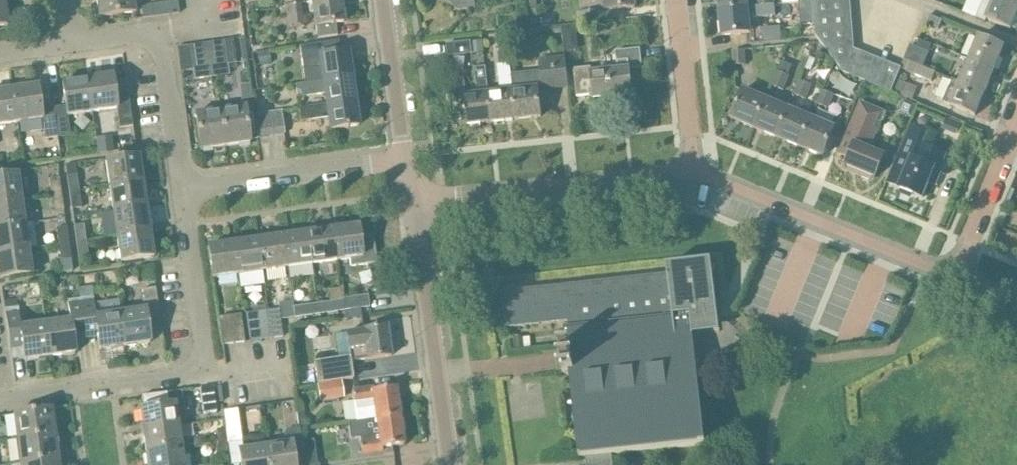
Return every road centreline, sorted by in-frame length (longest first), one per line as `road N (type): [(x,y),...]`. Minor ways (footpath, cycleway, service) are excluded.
road 1 (residential): [(0,405),(183,378),(200,368),(204,349),(184,191)]
road 2 (residential): [(694,175),(412,201)]
road 3 (residential): [(956,281),(694,175)]
road 4 (residential): [(448,464),(412,201)]
road 5 (residential): [(184,191),(167,62),(156,44),(142,35),(65,44)]
road 6 (residential): [(184,191),(404,161)]
road 7 (residential): [(694,175),(677,0)]
road 8 (residential): [(956,281),(1016,127)]
road 9 (residential): [(404,161),(383,0)]

